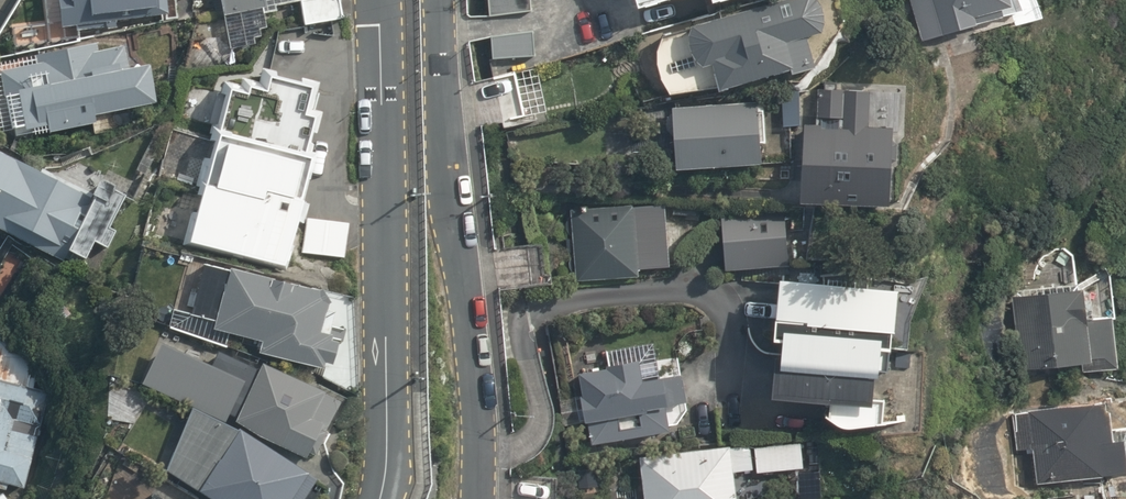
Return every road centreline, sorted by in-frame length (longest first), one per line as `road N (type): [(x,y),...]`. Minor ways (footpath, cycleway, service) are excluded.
road 1 (residential): [(477,498),(474,343),(434,0)]
road 2 (tertiary): [(387,0),(394,287),(380,498)]

